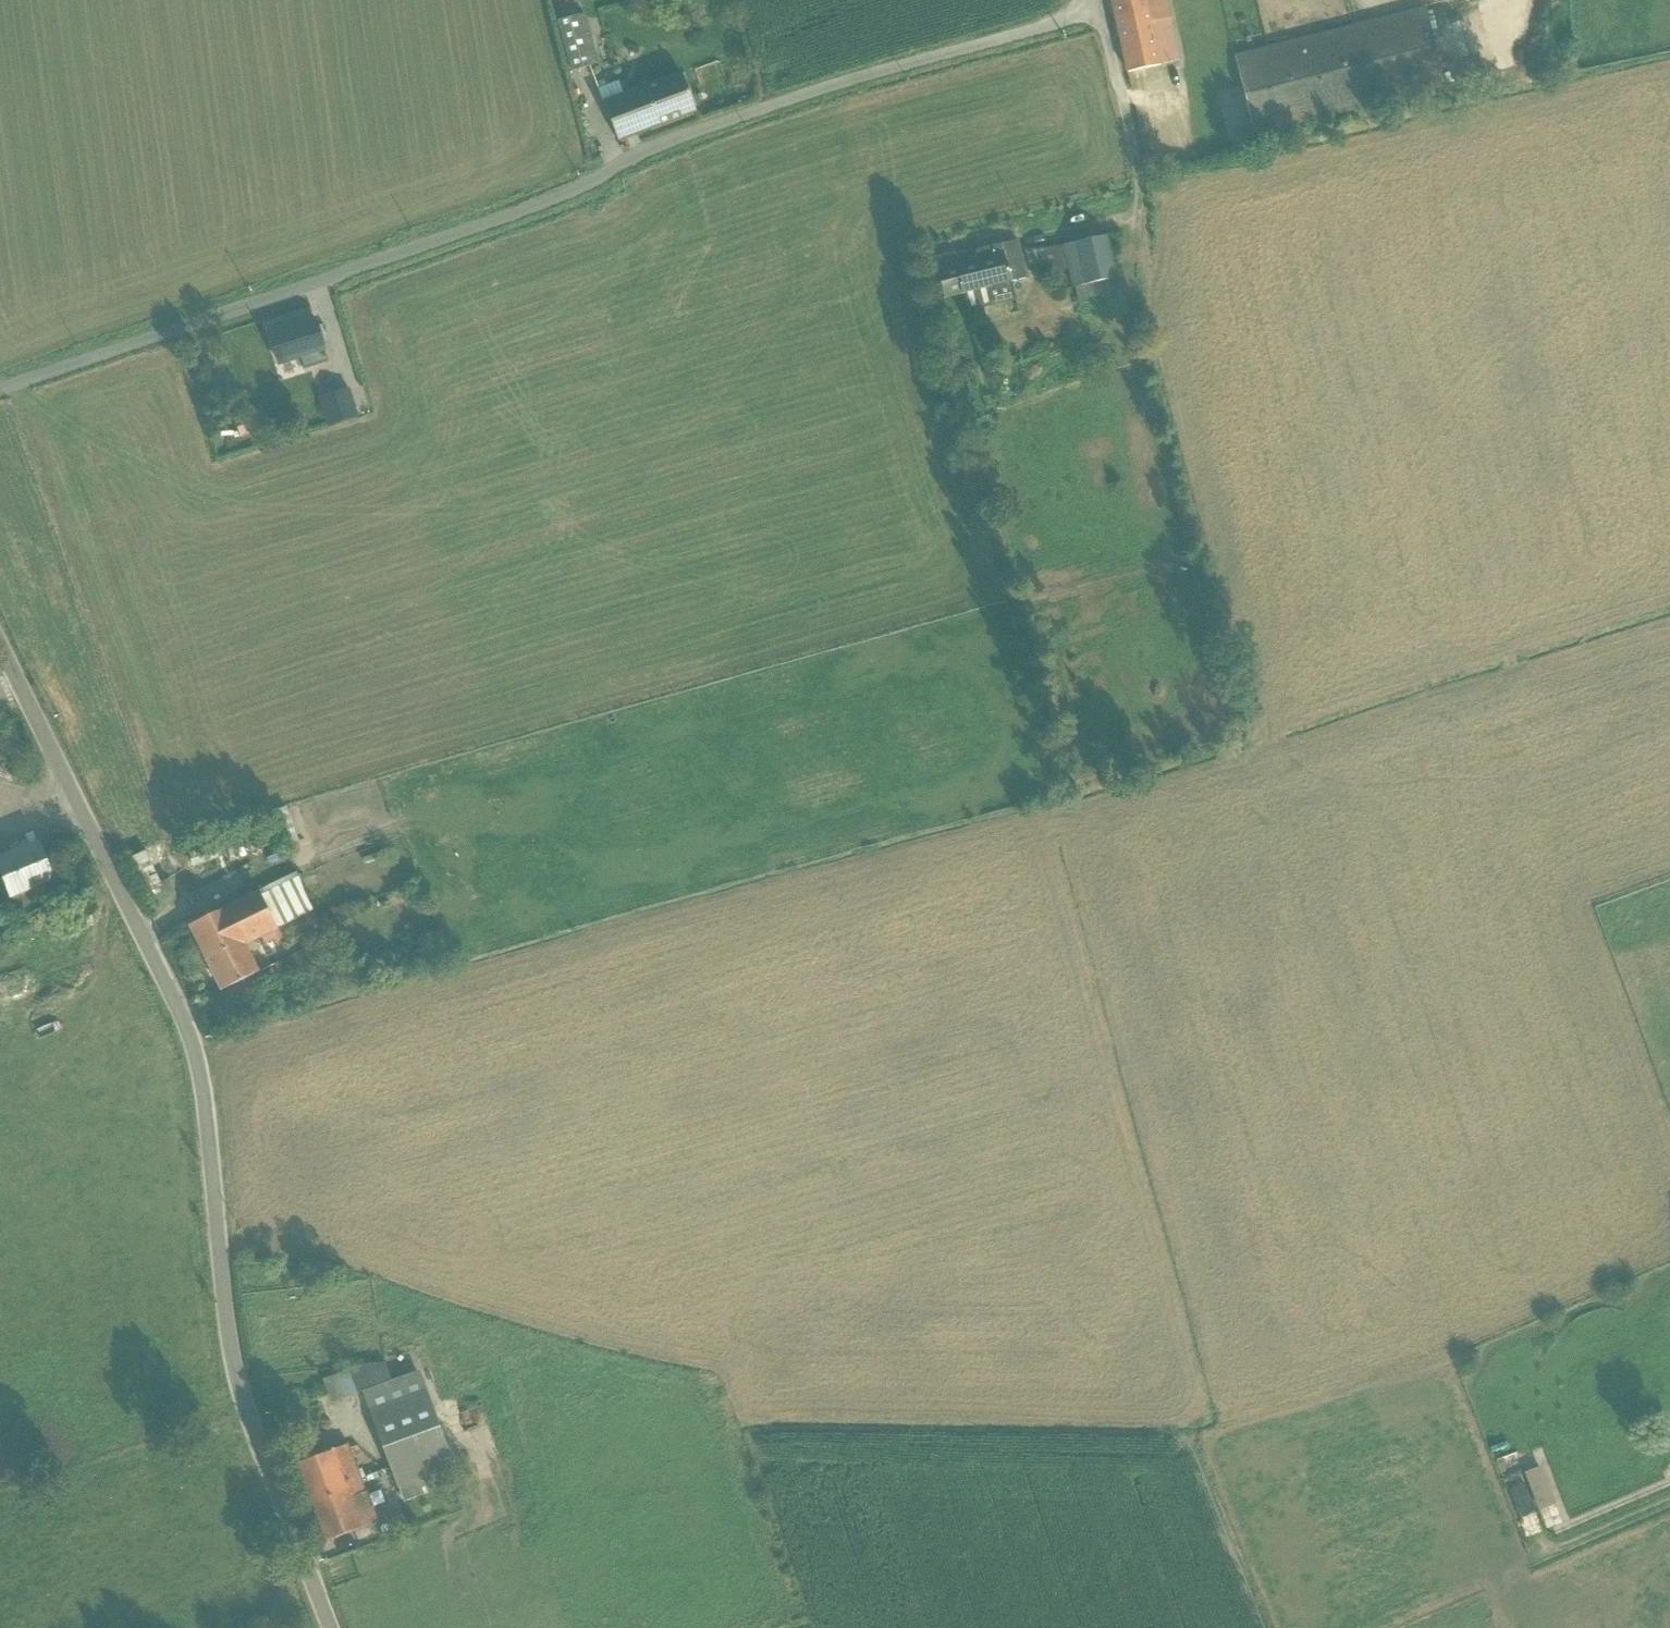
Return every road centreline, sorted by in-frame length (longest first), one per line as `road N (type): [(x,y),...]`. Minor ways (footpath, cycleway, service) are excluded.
road 1 (unclassified): [(0,395),(583,188),(629,158),(765,108),(1098,9)]
road 2 (residential): [(330,1627),(232,1356),(188,1033),(0,645)]
road 3 (unclassified): [(1141,190),(1098,9)]

